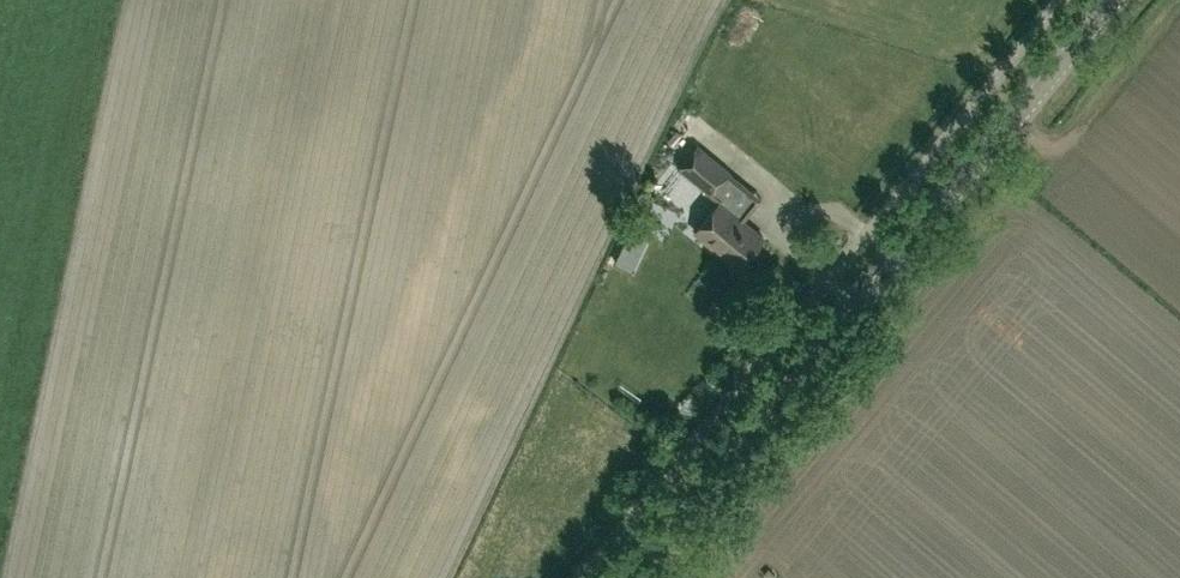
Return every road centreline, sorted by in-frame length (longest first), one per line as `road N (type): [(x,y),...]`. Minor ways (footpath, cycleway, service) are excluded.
road 1 (tertiary): [(636,577),(1114,0)]

